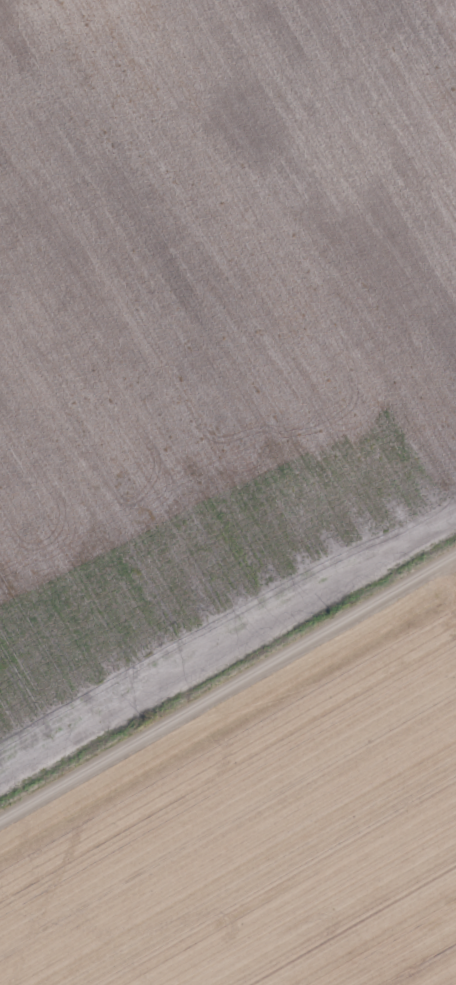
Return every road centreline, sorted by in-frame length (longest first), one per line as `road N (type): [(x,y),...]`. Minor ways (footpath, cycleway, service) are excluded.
road 1 (residential): [(0,810),(455,545)]

